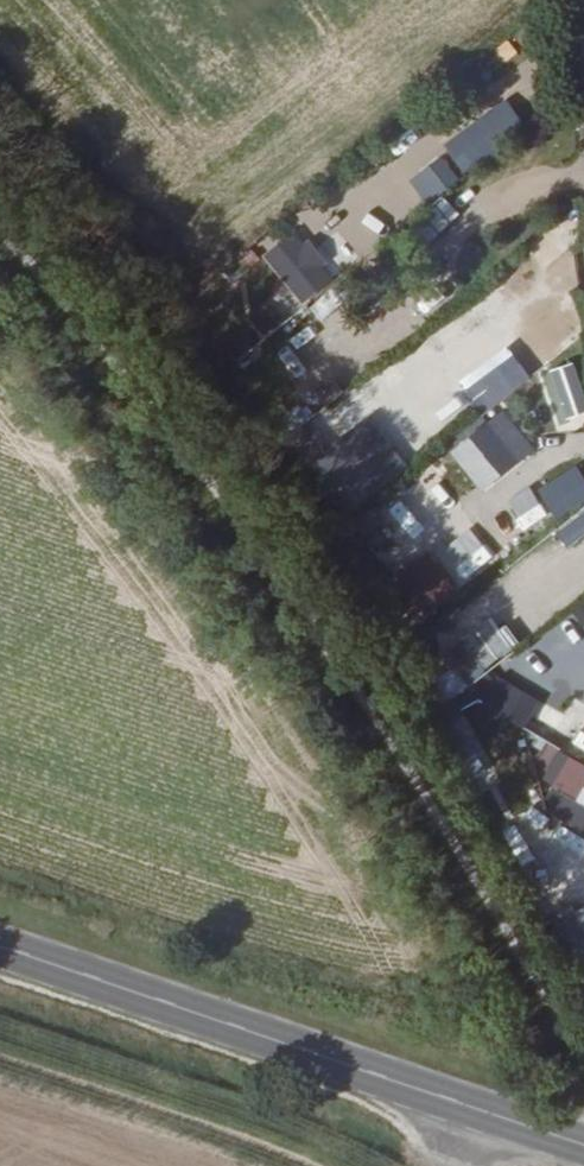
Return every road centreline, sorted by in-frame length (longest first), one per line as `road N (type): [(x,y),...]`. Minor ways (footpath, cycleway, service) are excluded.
road 1 (primary): [(0,951),(583,1145)]

